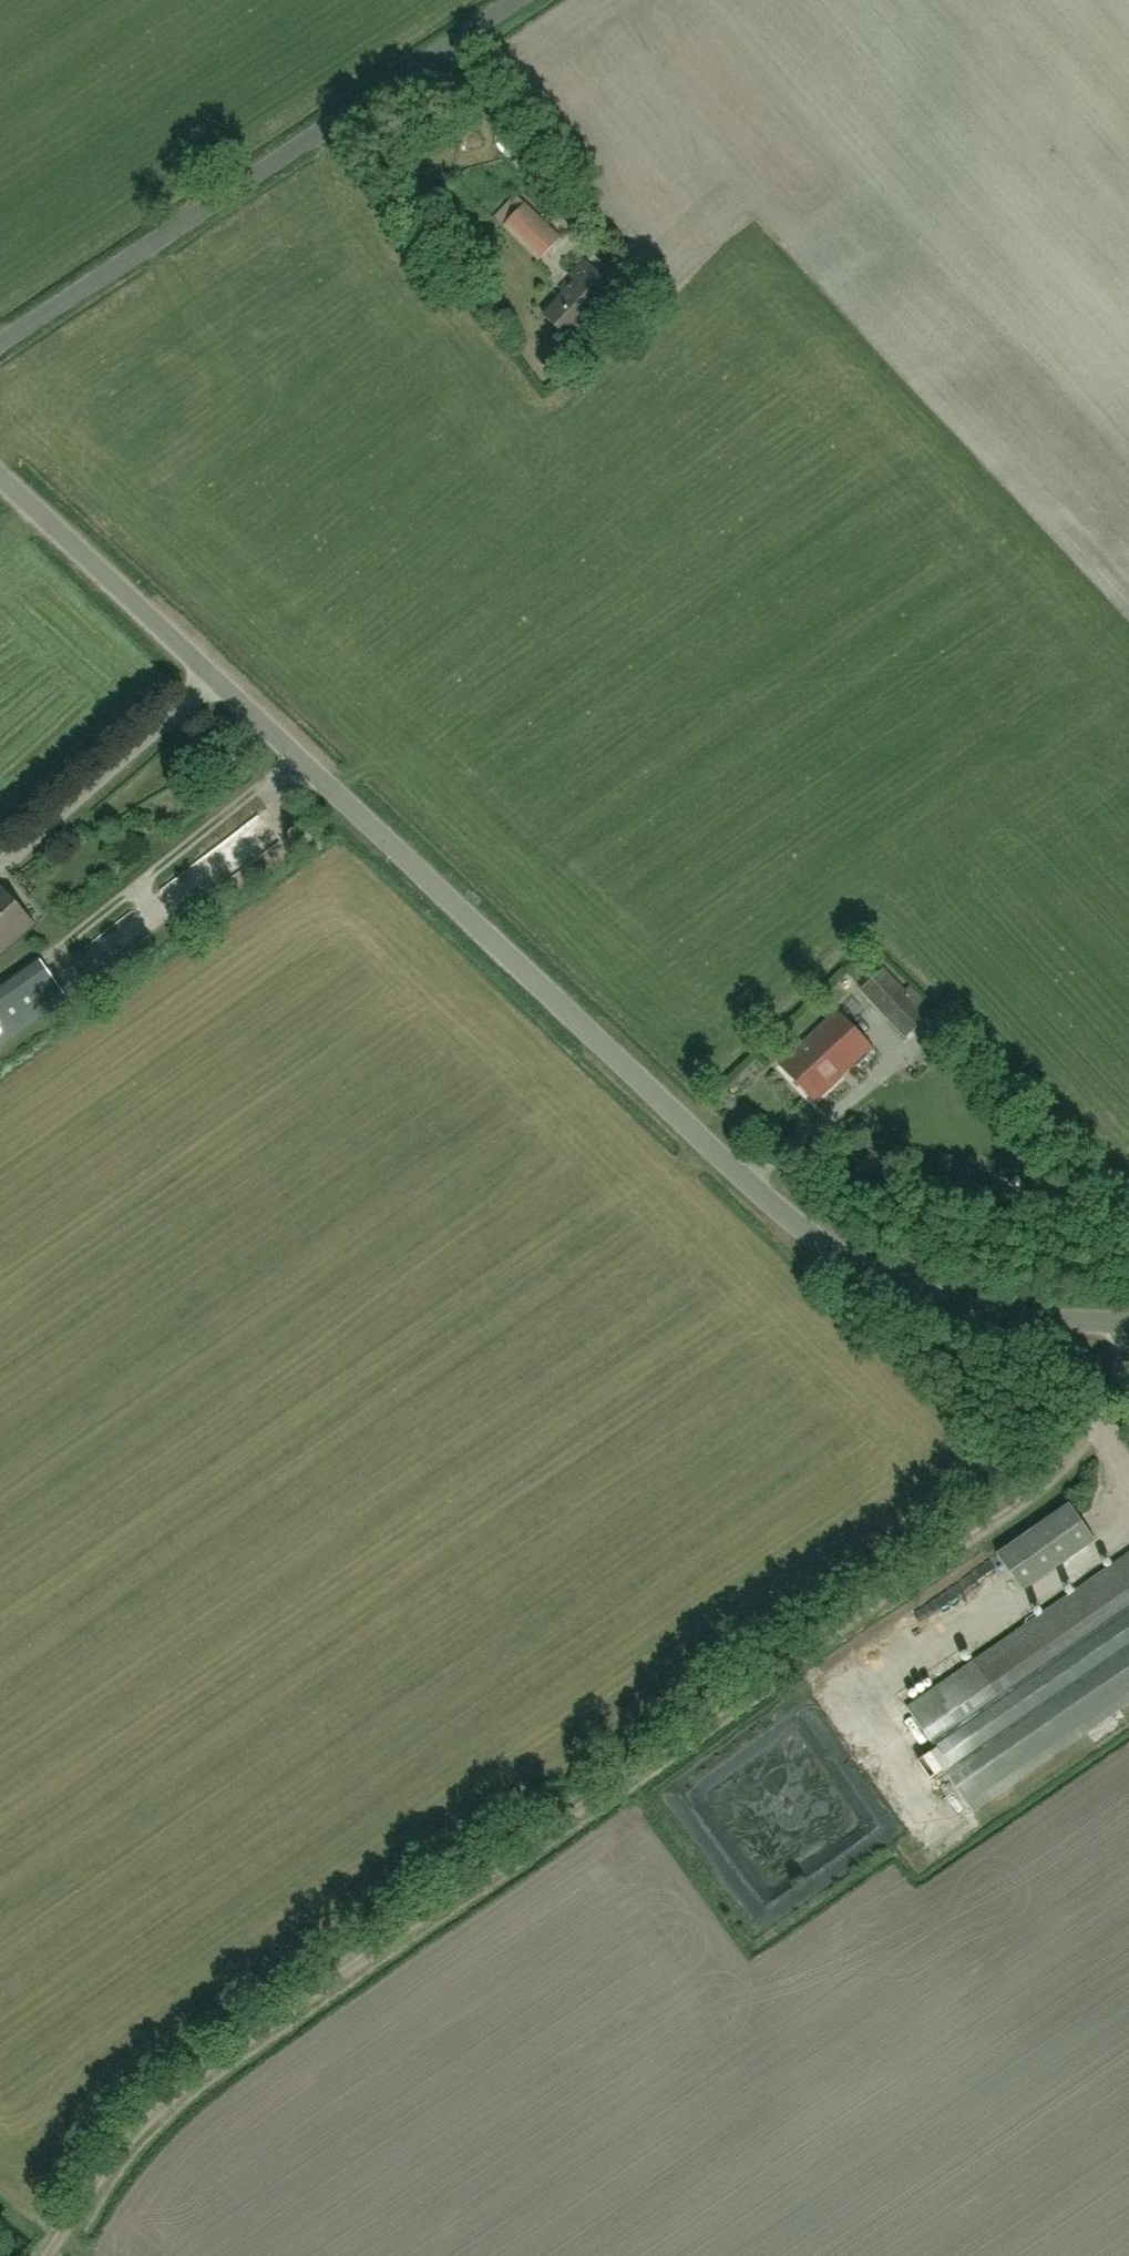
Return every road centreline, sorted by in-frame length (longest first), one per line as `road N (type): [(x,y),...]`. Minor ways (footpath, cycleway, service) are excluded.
road 1 (unclassified): [(1128,1324),(957,1308),(821,1245),(0,477)]
road 2 (unclassified): [(0,349),(523,0)]

